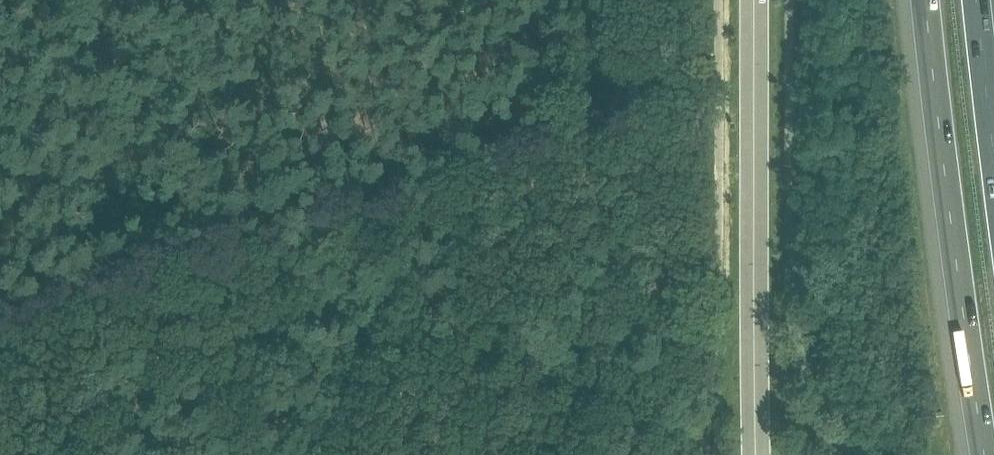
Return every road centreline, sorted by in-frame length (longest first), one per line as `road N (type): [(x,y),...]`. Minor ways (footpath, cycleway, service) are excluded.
road 1 (motorway): [(927,0),(984,454)]
road 2 (primary): [(759,454),(754,0)]
road 3 (motorway): [(993,154),(977,0)]

